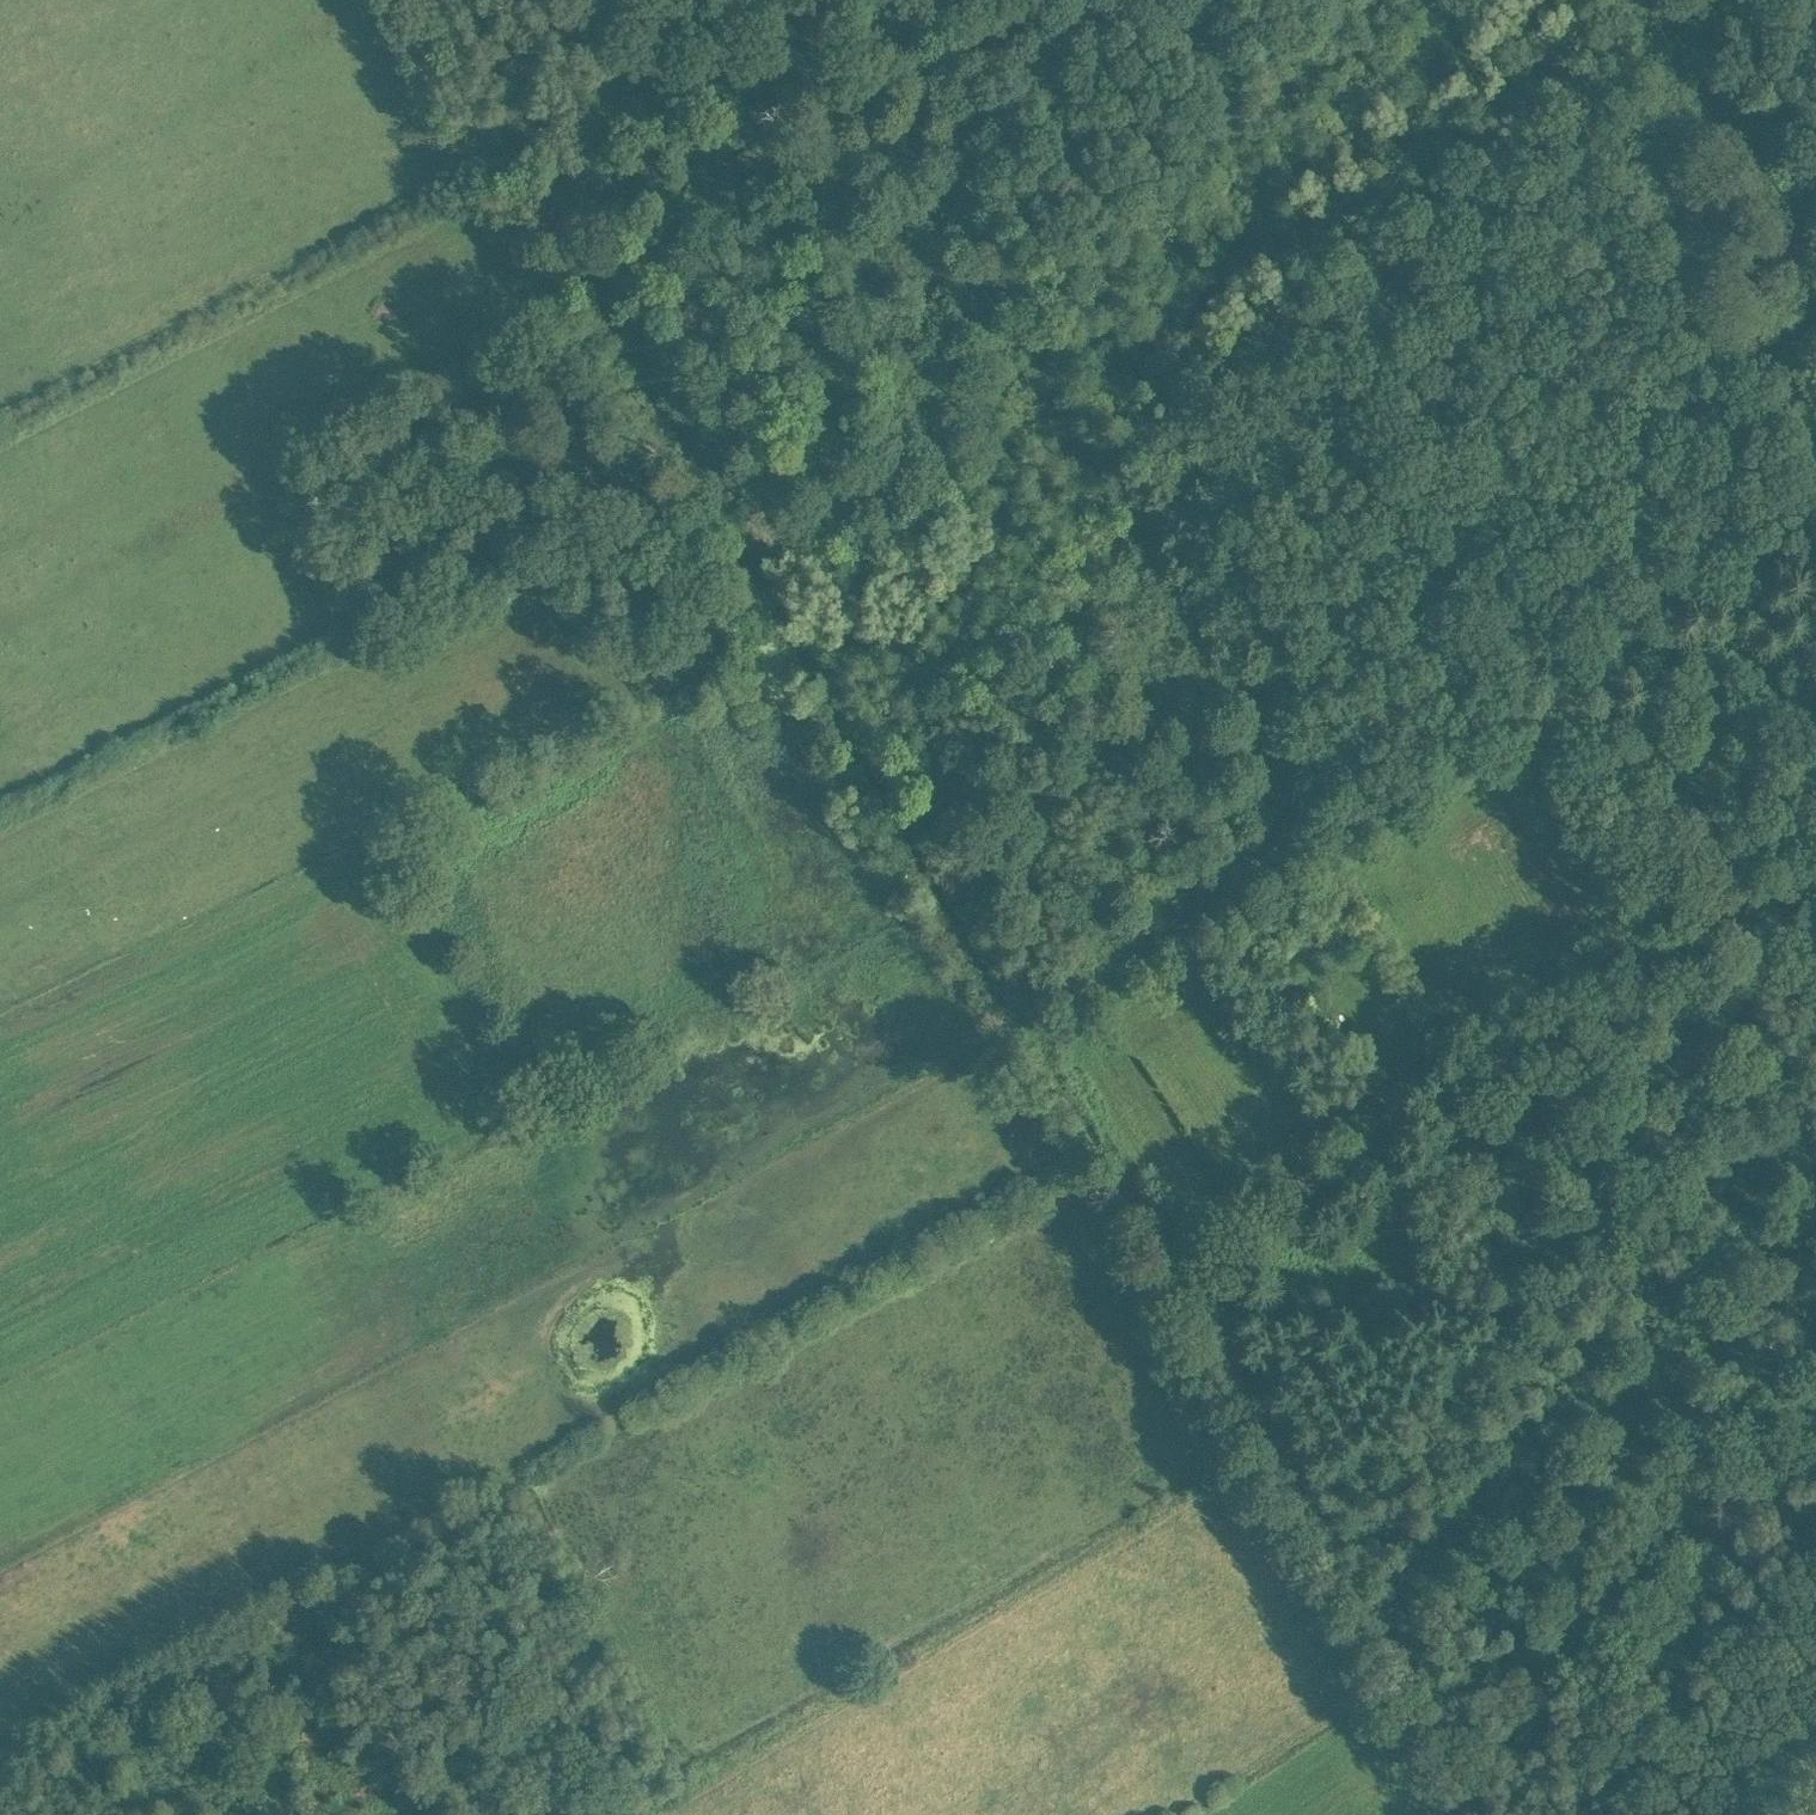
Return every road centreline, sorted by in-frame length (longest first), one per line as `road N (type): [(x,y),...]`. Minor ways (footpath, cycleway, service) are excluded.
road 1 (track): [(445,0),(1506,1814)]

